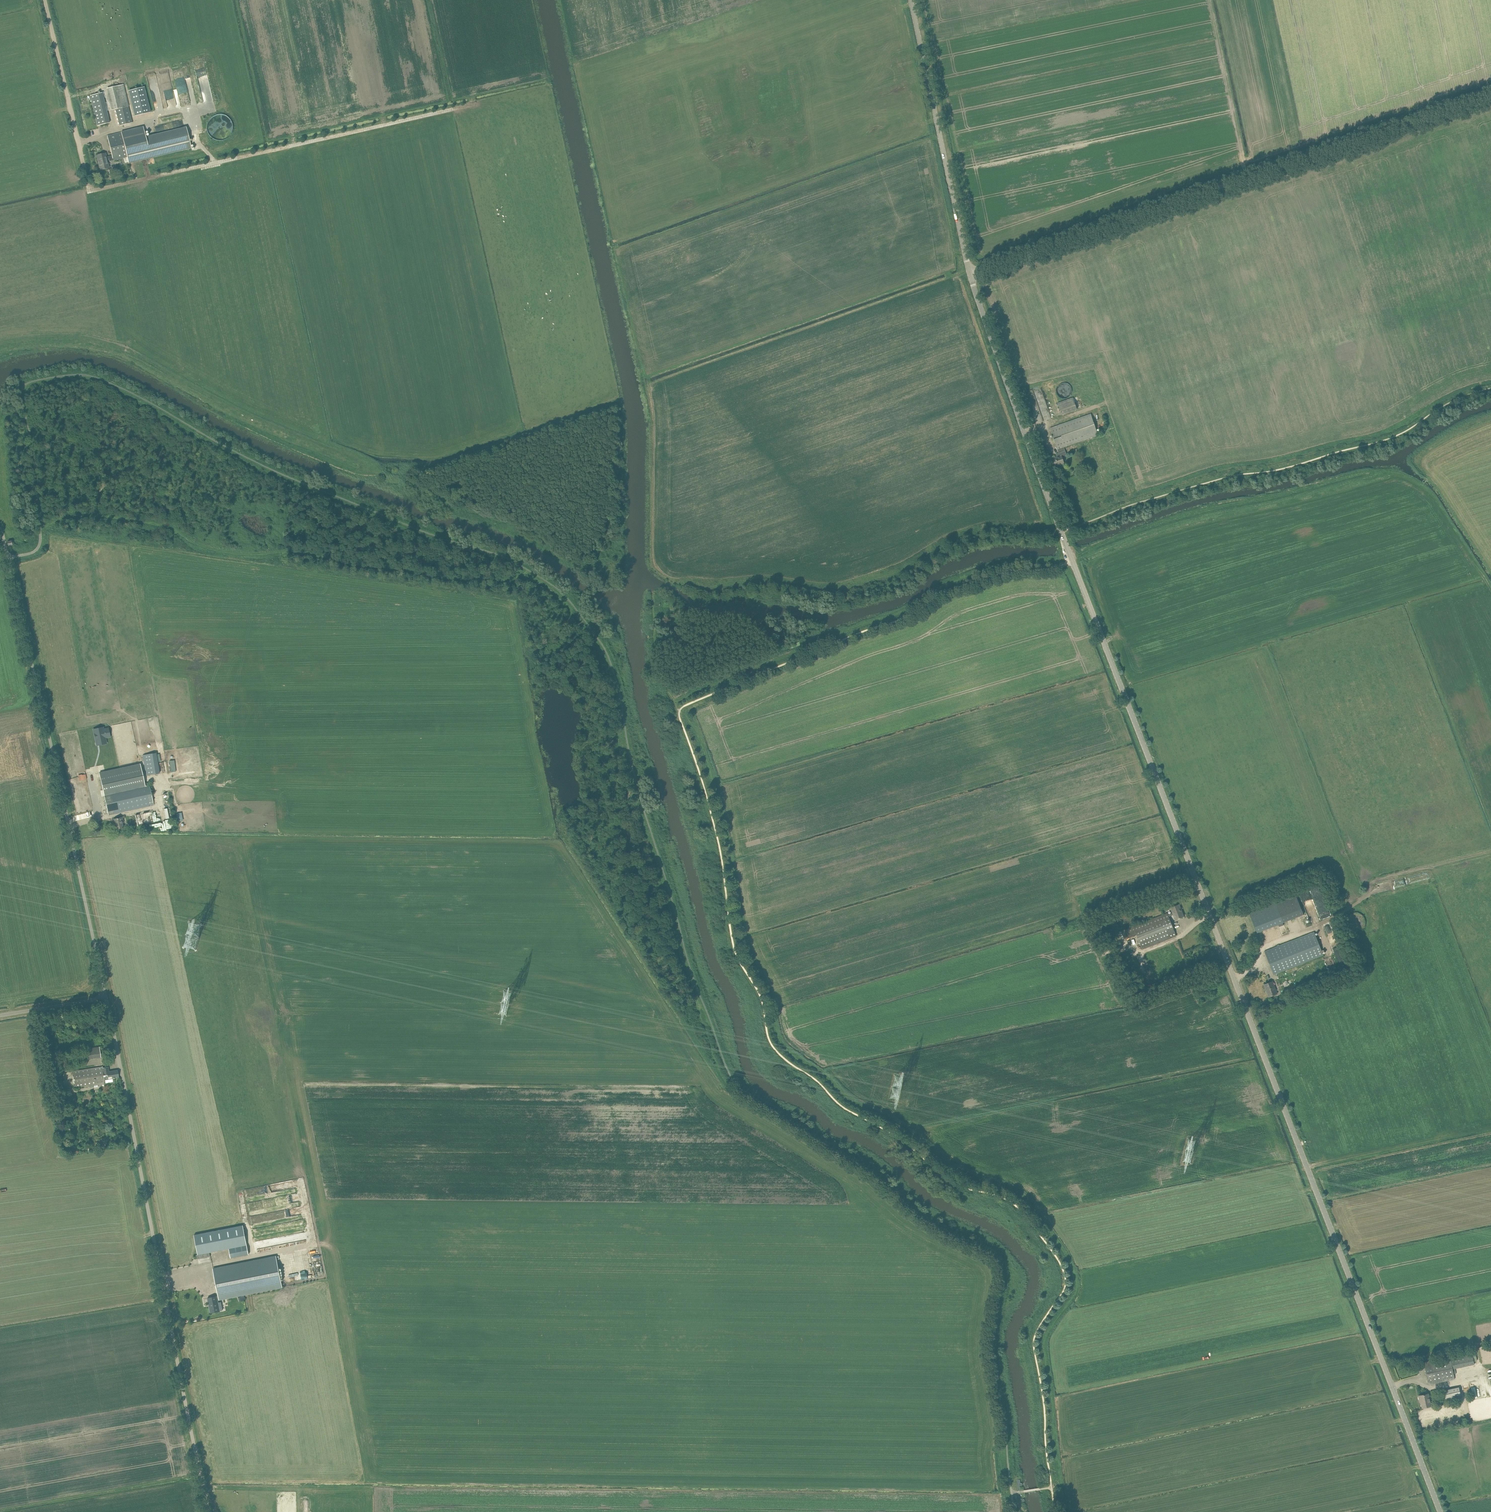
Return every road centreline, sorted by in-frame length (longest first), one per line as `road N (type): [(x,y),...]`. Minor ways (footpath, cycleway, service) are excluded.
road 1 (unclassified): [(1440,1511),(1061,531),(970,273)]
road 2 (unclassified): [(475,104),(92,189),(45,0)]
road 3 (unclassified): [(970,273),(1490,93)]
road 4 (unclassified): [(209,1511),(106,997)]
road 5 (unclassified): [(106,997),(0,531)]
road 6 (unclassified): [(970,273),(911,0)]

